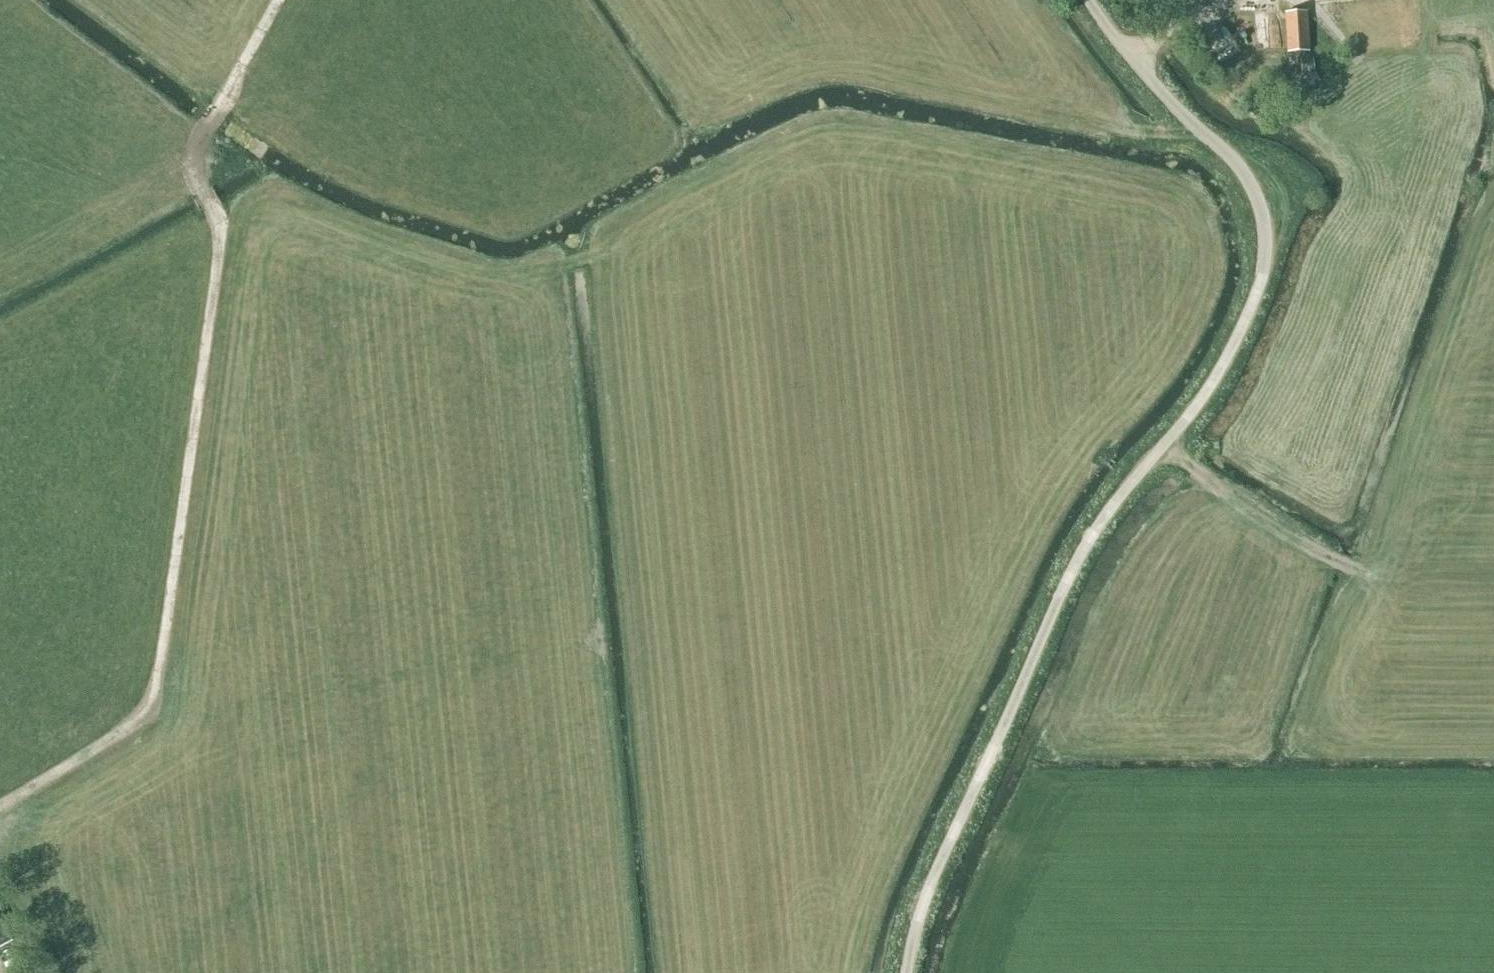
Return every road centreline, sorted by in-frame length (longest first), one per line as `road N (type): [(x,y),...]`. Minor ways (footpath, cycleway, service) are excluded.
road 1 (unclassified): [(906,972),(922,906),(1071,572),(1119,495),(1221,368),(1262,276),(1262,215),(1242,172),(1153,83),(1090,0)]
road 2 (track): [(280,0),(192,153),(195,181),(218,220),(218,261),(153,702),(137,721),(0,806)]

